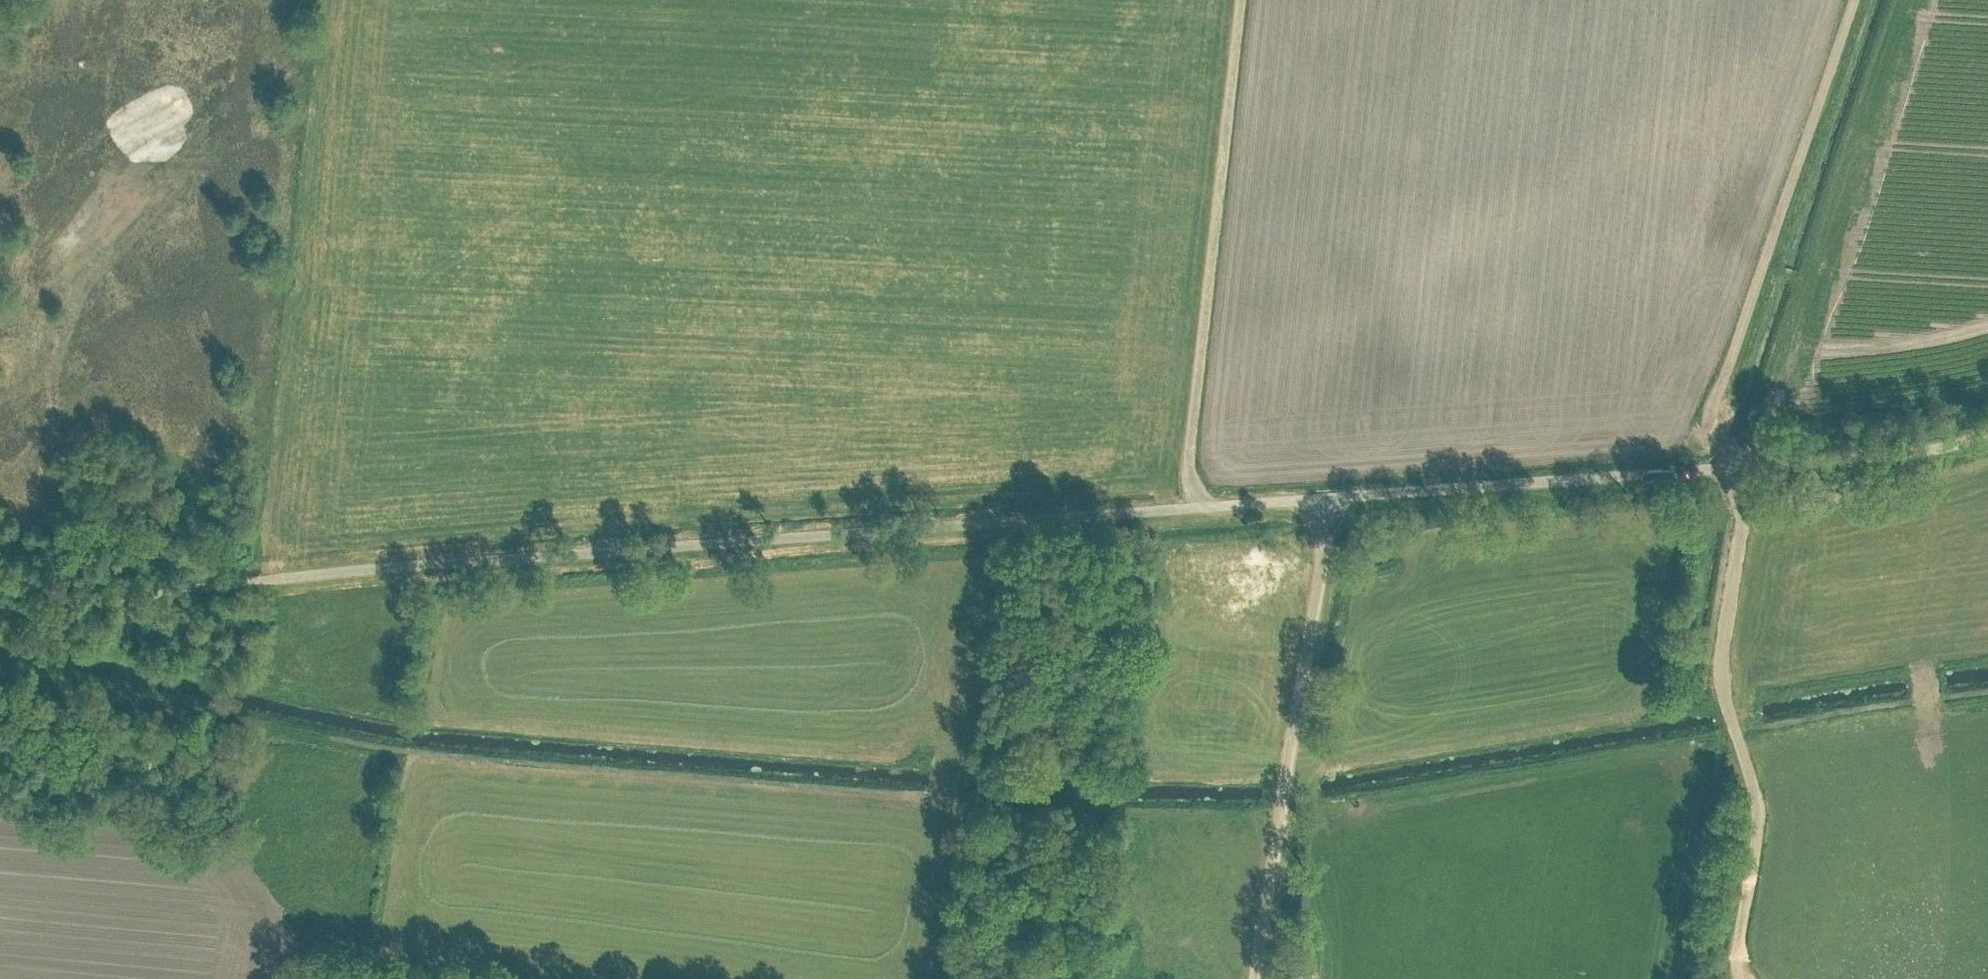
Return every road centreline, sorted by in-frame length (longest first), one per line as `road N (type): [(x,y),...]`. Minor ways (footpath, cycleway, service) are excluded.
road 1 (unclassified): [(1987,434),(1885,455),(273,578)]
road 2 (track): [(1849,0),(1708,415),(1742,516),(1718,688),(1761,807),(1739,952),(1742,978)]
road 3 (track): [(1200,506),(1188,479),(1242,0)]

